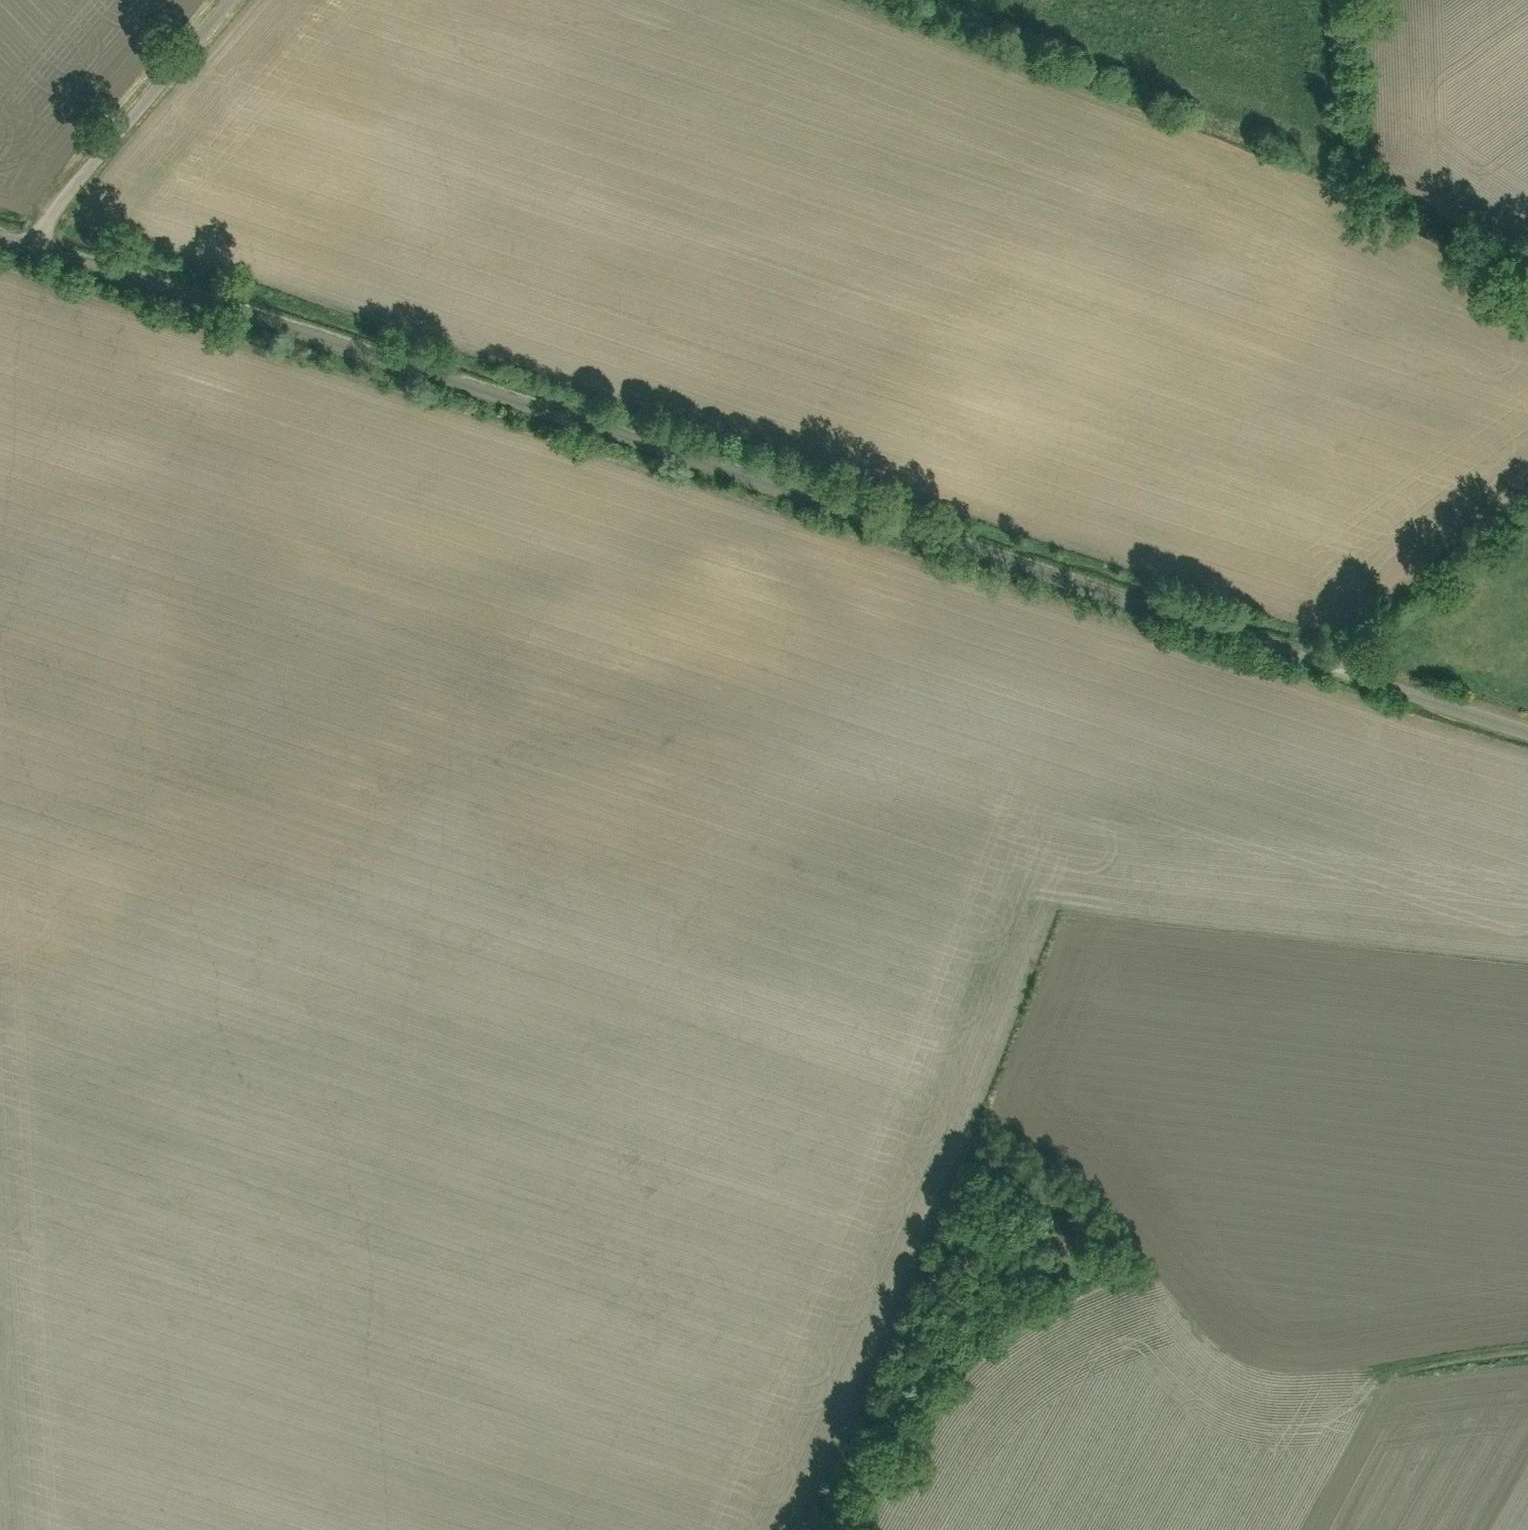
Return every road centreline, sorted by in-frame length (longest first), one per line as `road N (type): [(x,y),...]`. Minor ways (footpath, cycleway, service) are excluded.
road 1 (residential): [(1527,726),(30,251)]
road 2 (residential): [(248,0),(30,251)]

